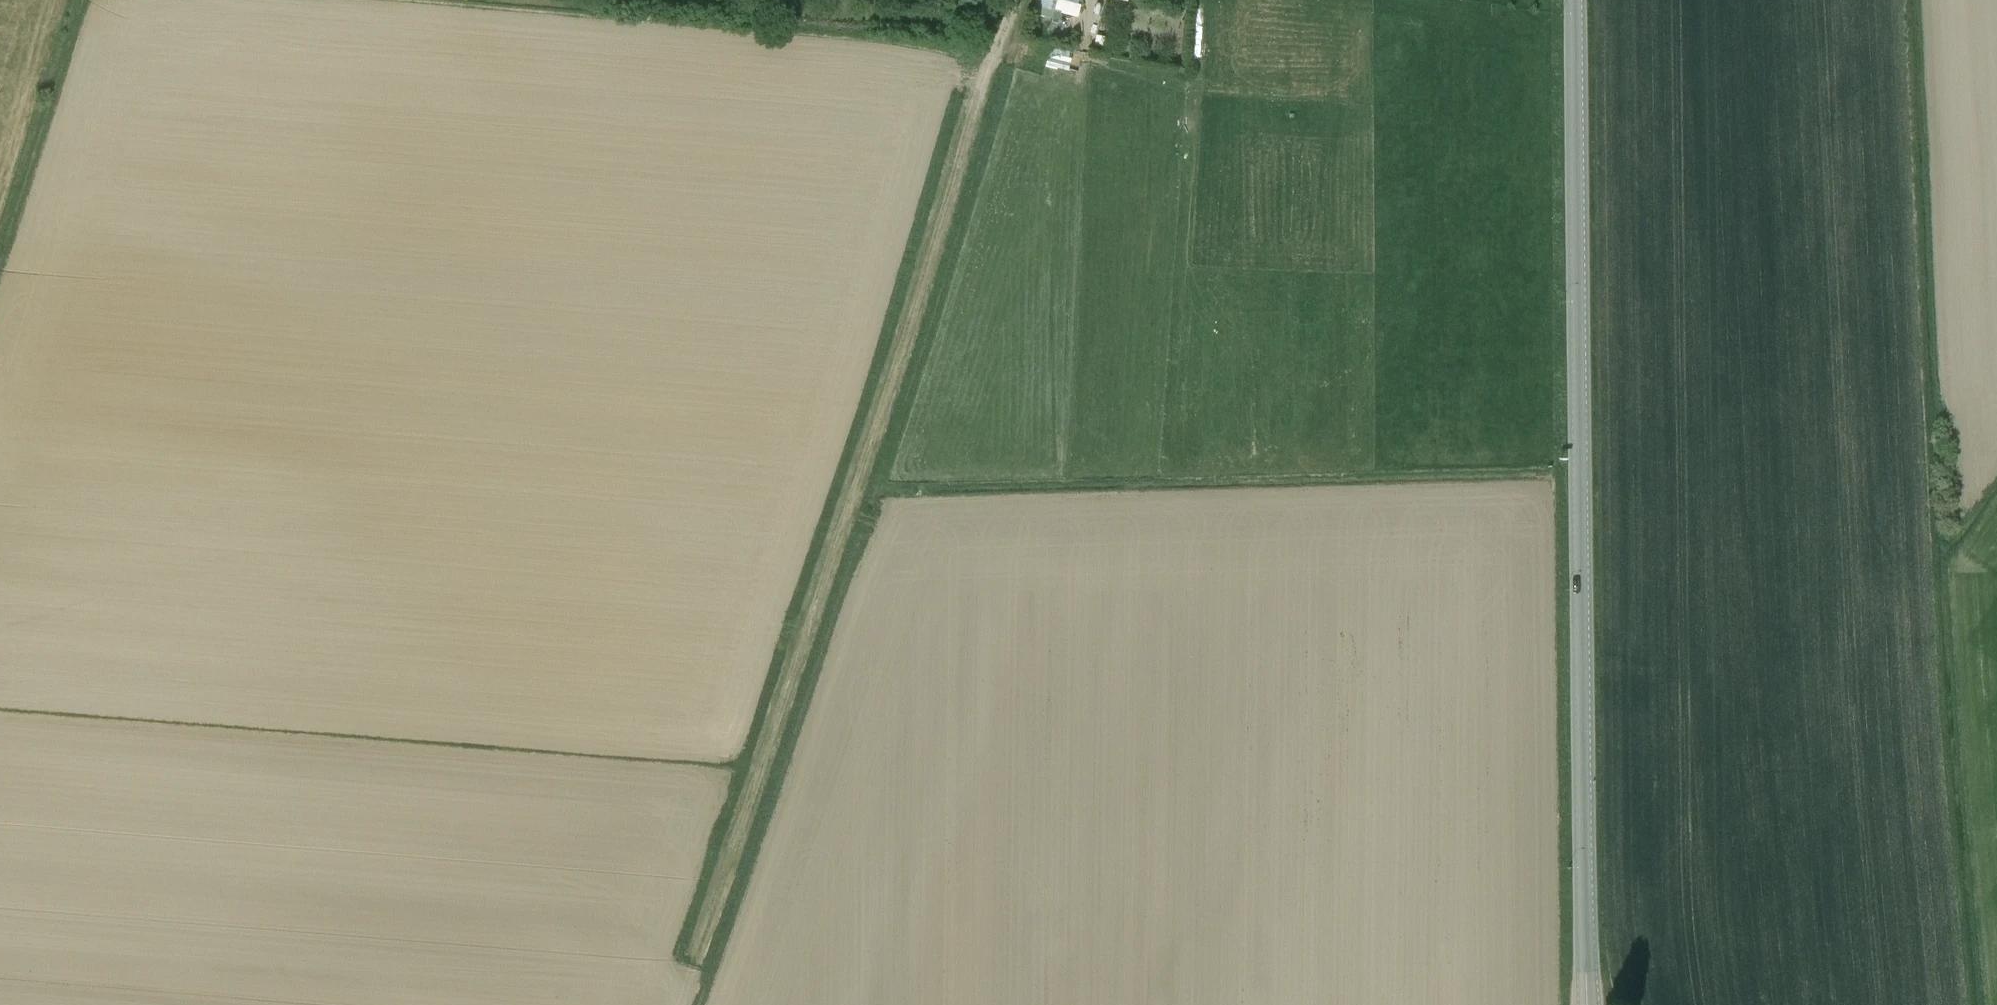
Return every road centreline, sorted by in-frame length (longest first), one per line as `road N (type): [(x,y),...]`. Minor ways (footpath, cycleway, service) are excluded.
road 1 (tertiary): [(1591,1004),(1582,875),(1574,0)]
road 2 (track): [(1001,0),(694,956)]

